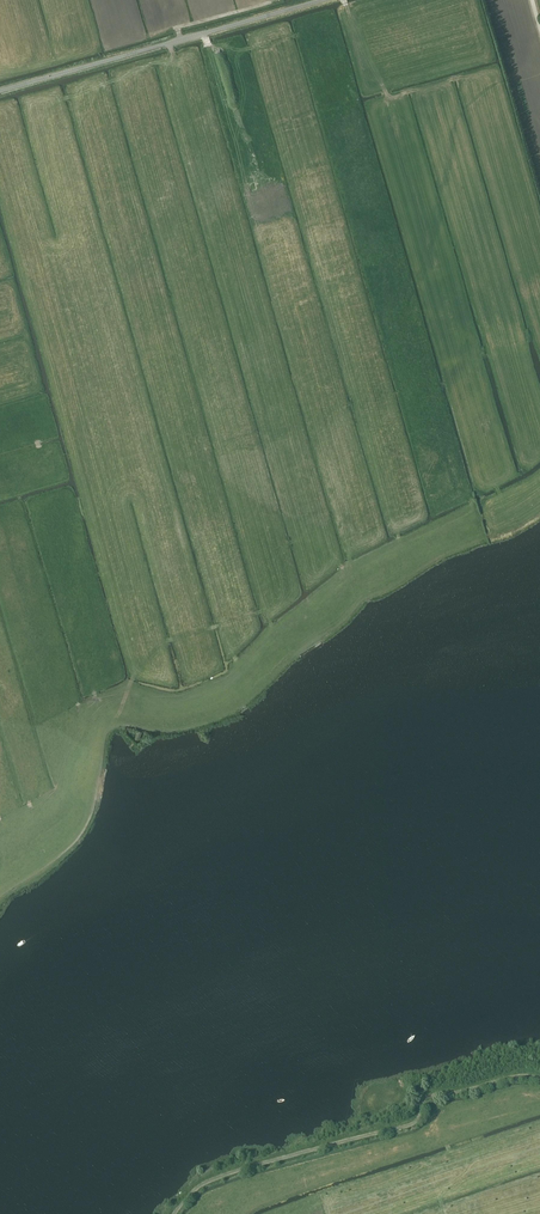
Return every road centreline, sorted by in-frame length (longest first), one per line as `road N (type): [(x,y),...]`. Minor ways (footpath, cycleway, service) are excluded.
road 1 (track): [(355,588),(287,630),(277,630),(265,614),(165,643),(135,676),(107,734),(81,836),(0,897)]
road 2 (unclassified): [(0,90),(322,0)]

